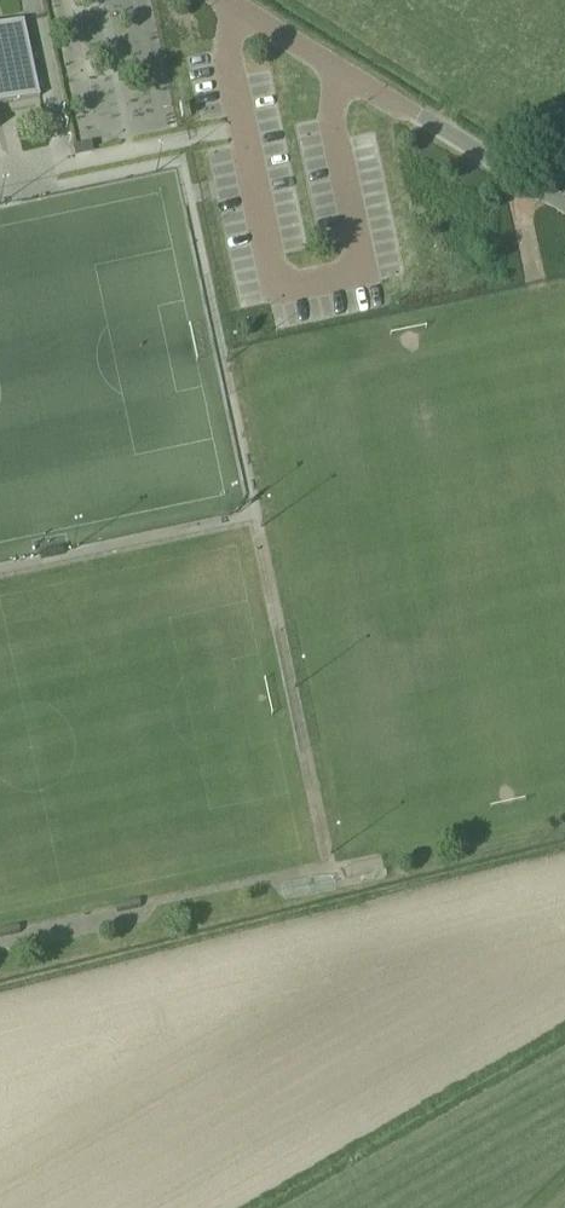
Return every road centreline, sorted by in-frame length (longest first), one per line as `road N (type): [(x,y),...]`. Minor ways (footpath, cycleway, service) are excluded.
road 1 (residential): [(418,114),(233,0)]
road 2 (unclassified): [(564,205),(418,114)]

